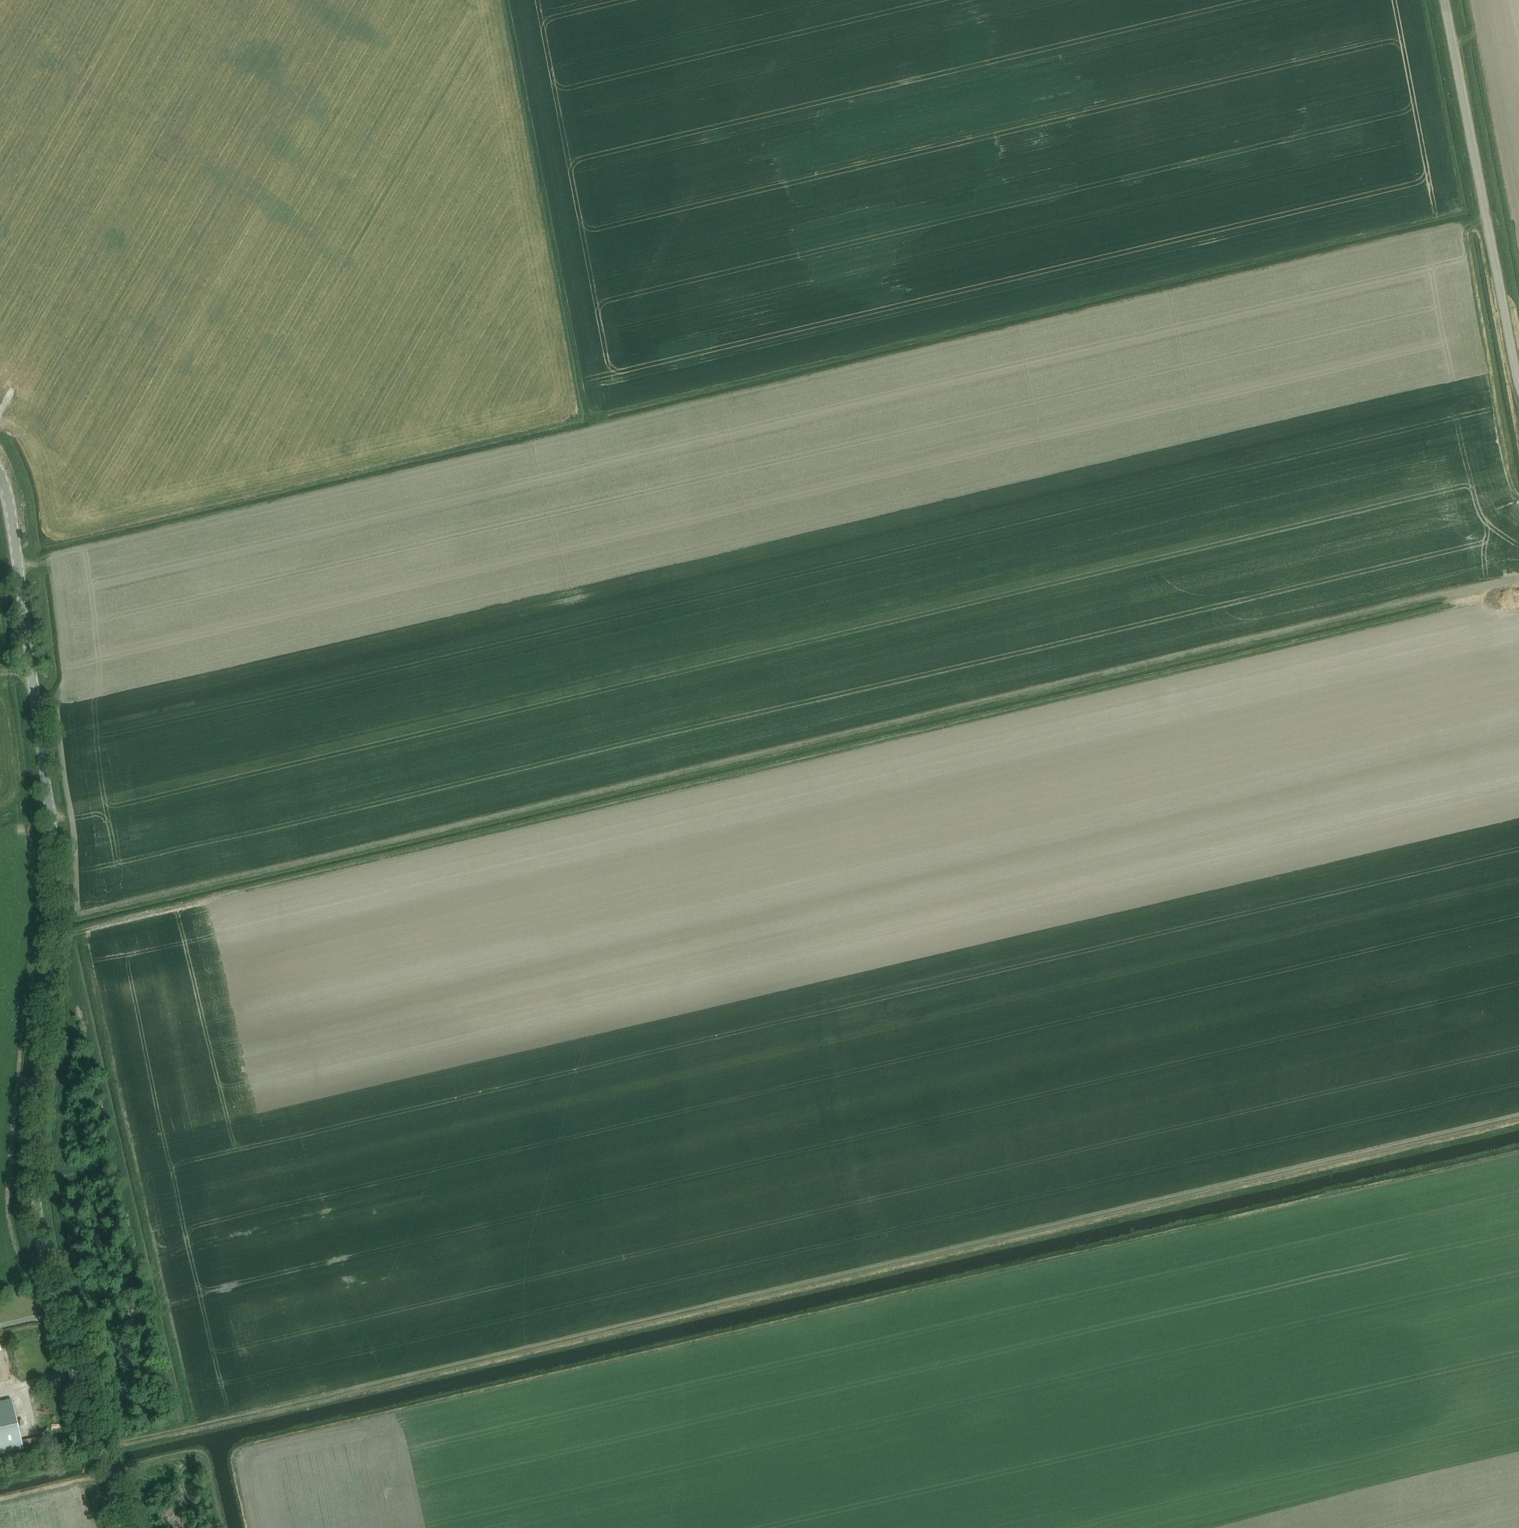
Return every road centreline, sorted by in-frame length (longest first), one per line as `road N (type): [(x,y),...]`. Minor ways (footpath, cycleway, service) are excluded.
road 1 (tertiary): [(120,1527),(36,1210),(57,913),(0,476)]
road 2 (unclassified): [(1518,386),(1442,0)]

